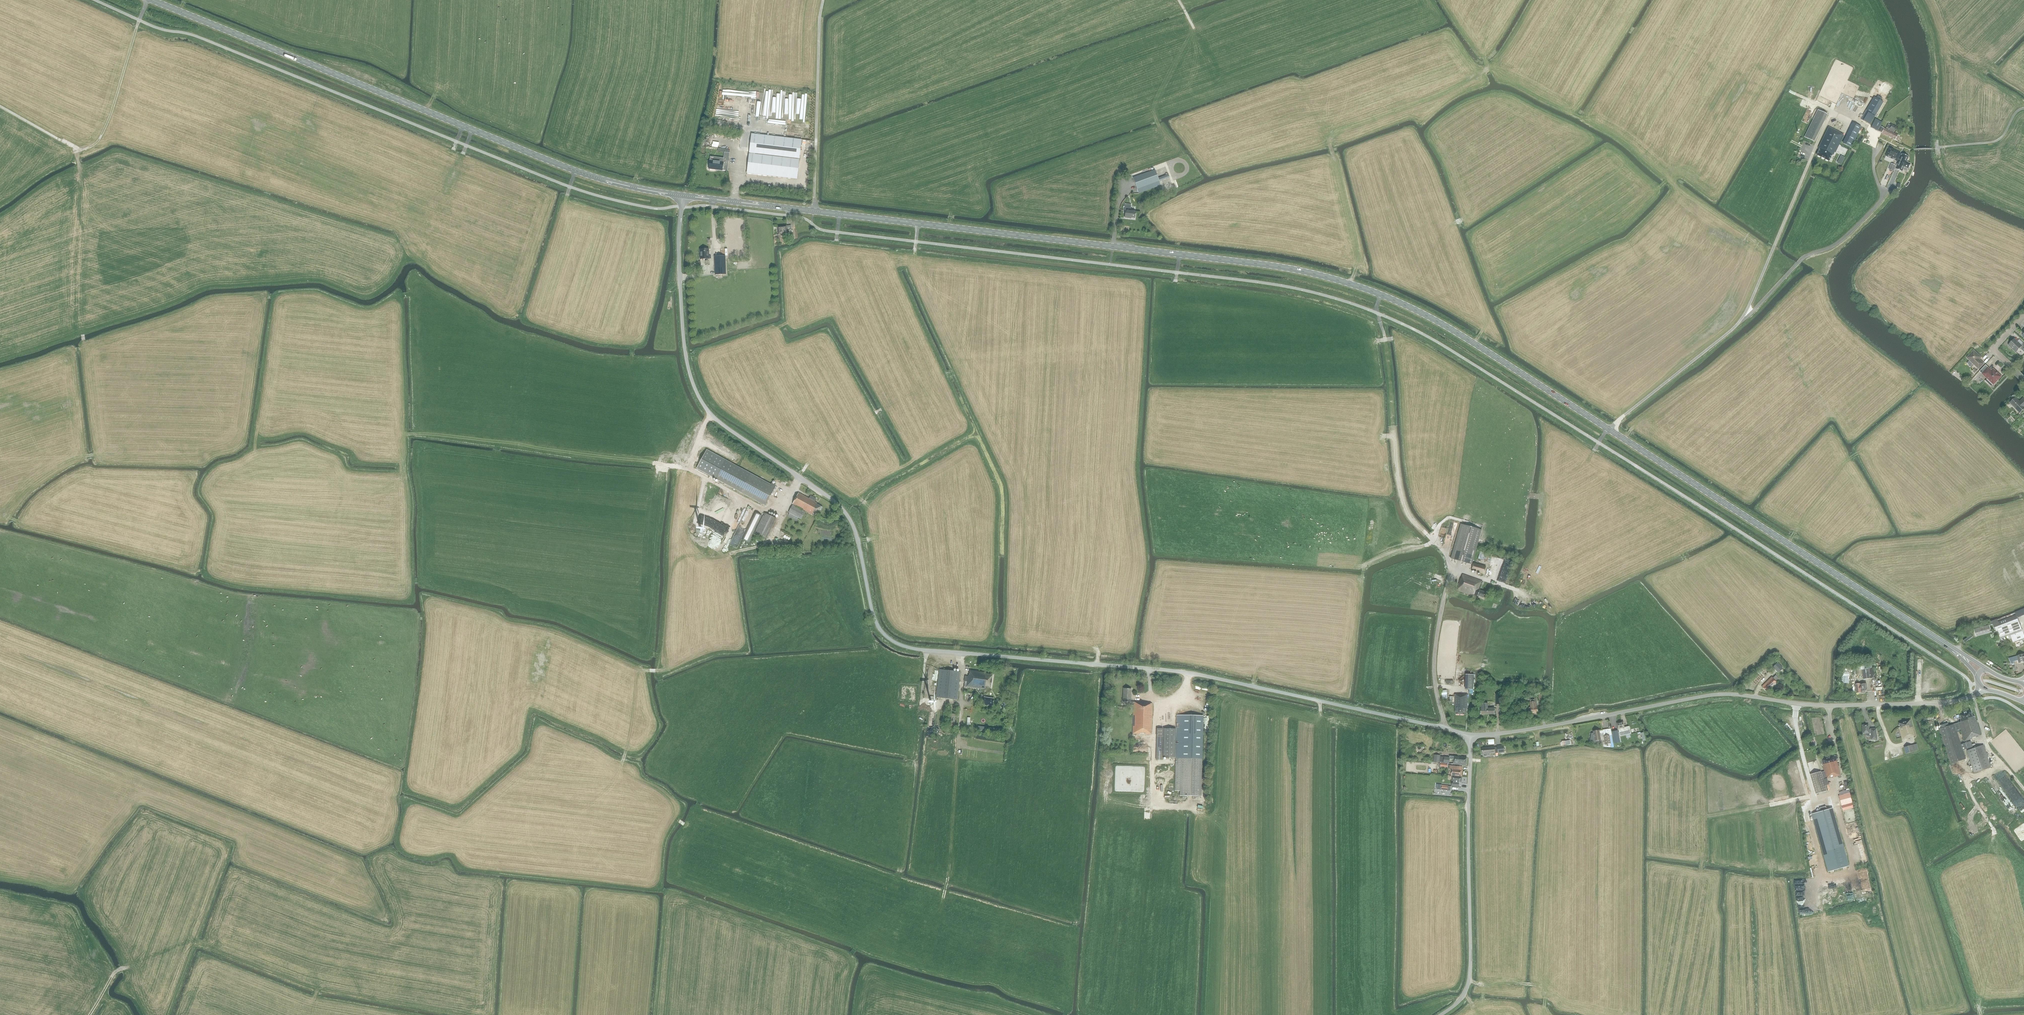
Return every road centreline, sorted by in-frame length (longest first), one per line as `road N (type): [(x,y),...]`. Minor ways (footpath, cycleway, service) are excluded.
road 1 (primary): [(1952,648),(1463,336),(1381,294),(1255,263),(813,211)]
road 2 (tertiary): [(1444,728),(1178,671),(915,649),(884,635),(846,514),(708,415),(694,394),(681,332),(682,195)]
road 3 (primary): [(682,195),(589,175),(152,0)]
road 4 (tertiary): [(1470,736),(1711,695),(1829,705),(1975,696)]
road 5 (unclassified): [(1441,1014),(1463,996),(1470,972),(1470,736)]
road 6 (track): [(147,0),(93,145),(79,151),(0,106)]
road 7 (track): [(1435,541),(1400,496),(1381,294)]
road 8 (unclassified): [(813,211),(823,0)]
road 9 (unclassified): [(1444,728),(1434,663),(1448,561)]
road 10 (primary): [(813,211),(682,195)]

